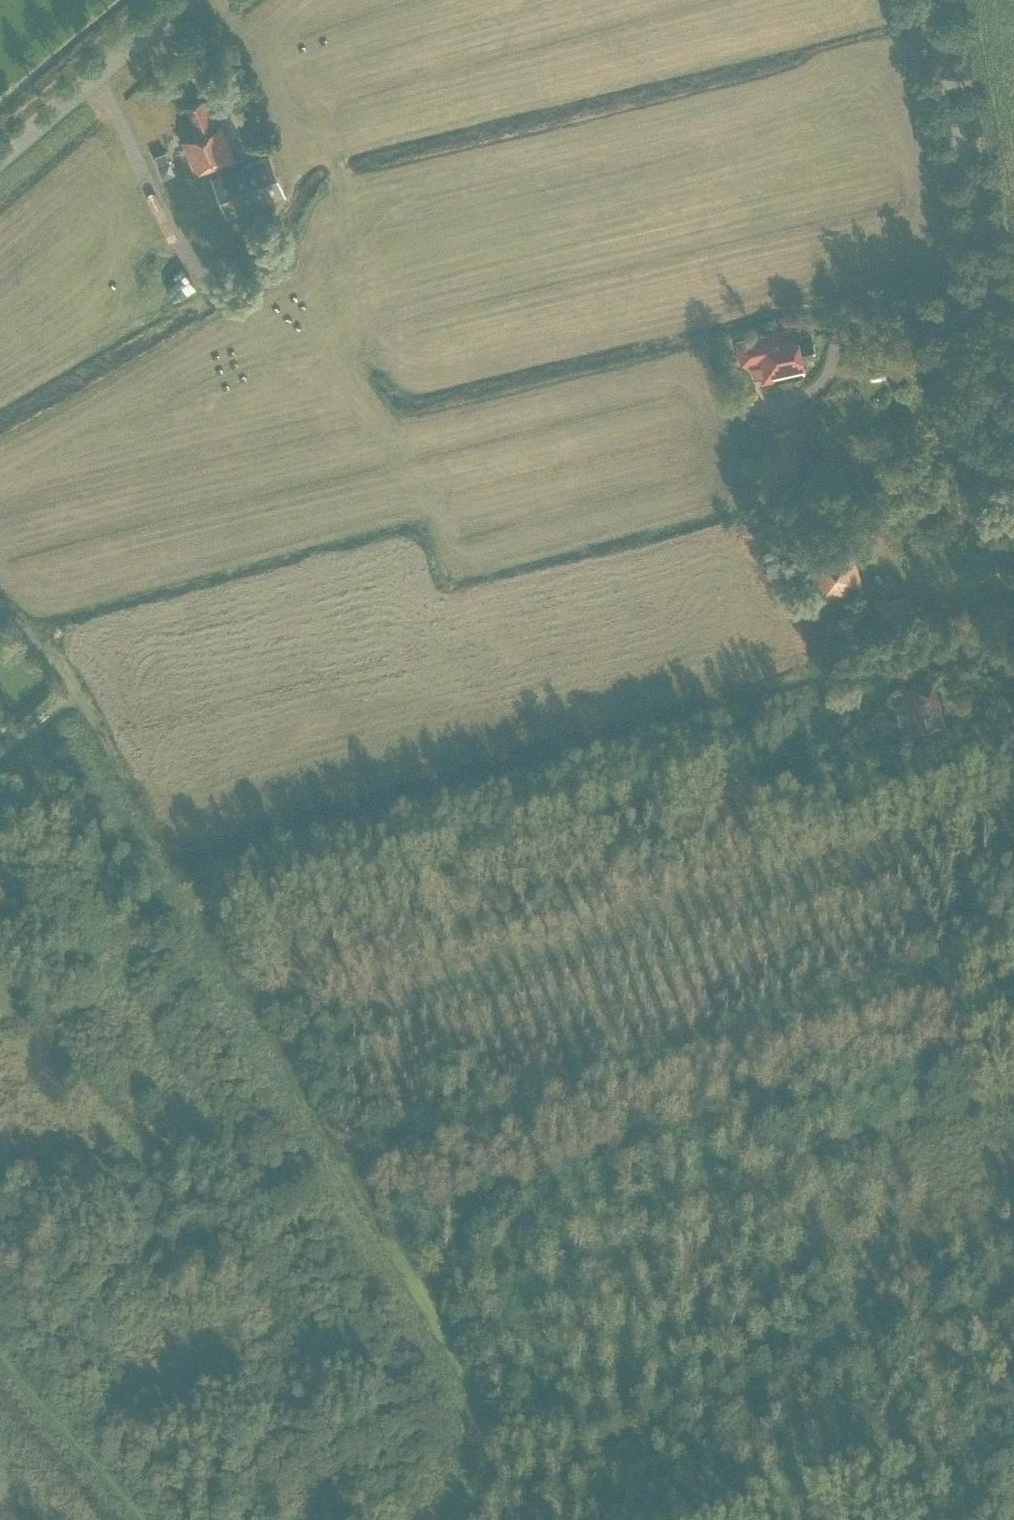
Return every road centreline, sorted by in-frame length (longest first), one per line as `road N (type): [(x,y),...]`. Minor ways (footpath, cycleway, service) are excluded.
road 1 (tertiary): [(930,0),(1013,394)]
road 2 (tertiary): [(0,156),(188,0)]

